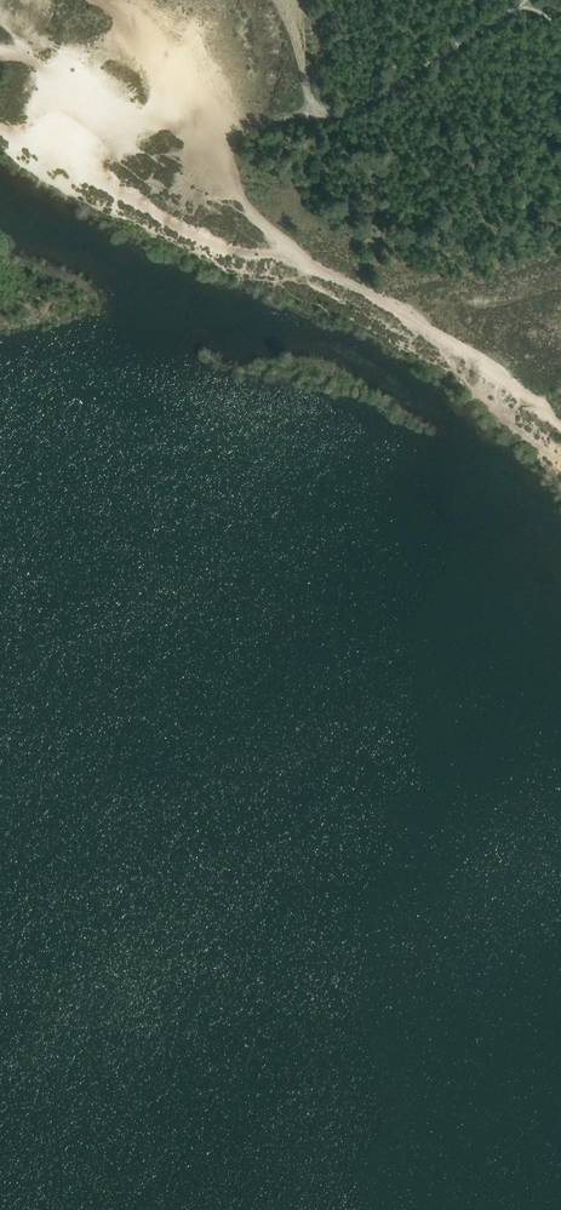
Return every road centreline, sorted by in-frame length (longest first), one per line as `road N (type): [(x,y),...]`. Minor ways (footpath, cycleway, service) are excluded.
road 1 (track): [(328,116),(513,0)]

